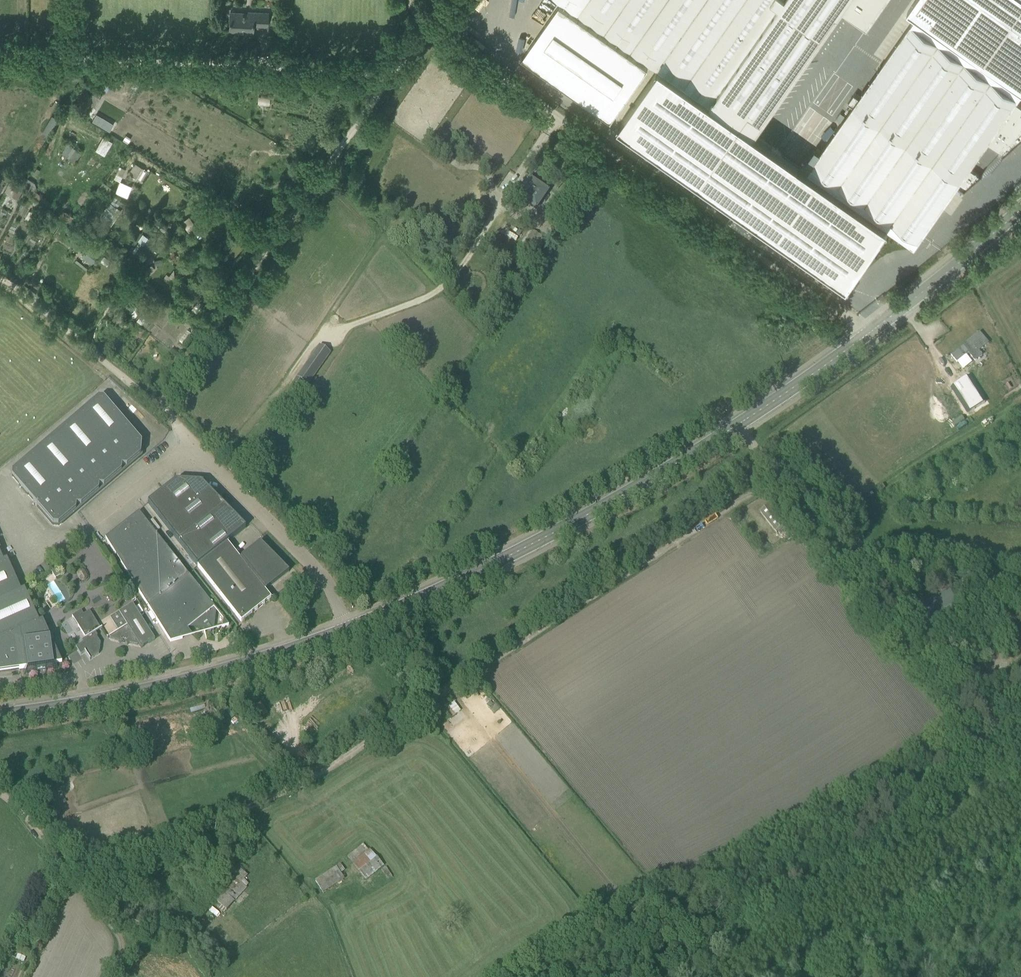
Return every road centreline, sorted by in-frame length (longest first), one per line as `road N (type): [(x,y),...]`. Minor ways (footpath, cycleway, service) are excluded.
road 1 (track): [(779,471),(333,761),(76,866)]
road 2 (track): [(161,406),(187,381),(254,265),(428,30)]
road 3 (primary): [(734,428),(524,548),(344,631)]
road 4 (unclassified): [(865,335),(514,86)]
road 5 (primary): [(344,631),(175,684),(0,715)]
road 6 (residential): [(0,54),(264,69)]
road 7 (track): [(193,439),(0,278)]
road 8 (unclassified): [(344,631),(323,579),(193,439)]
road 9 (unclassified): [(907,561),(862,559),(793,470),(779,471),(734,428)]
road 10 (unclassified): [(28,559),(179,441),(193,439)]
road 11 (primary): [(1020,205),(865,335)]
road 12 (primary): [(865,335),(734,428)]
road 13 (residential): [(76,866),(121,939),(104,976)]
road 14 (track): [(264,69),(390,76)]

